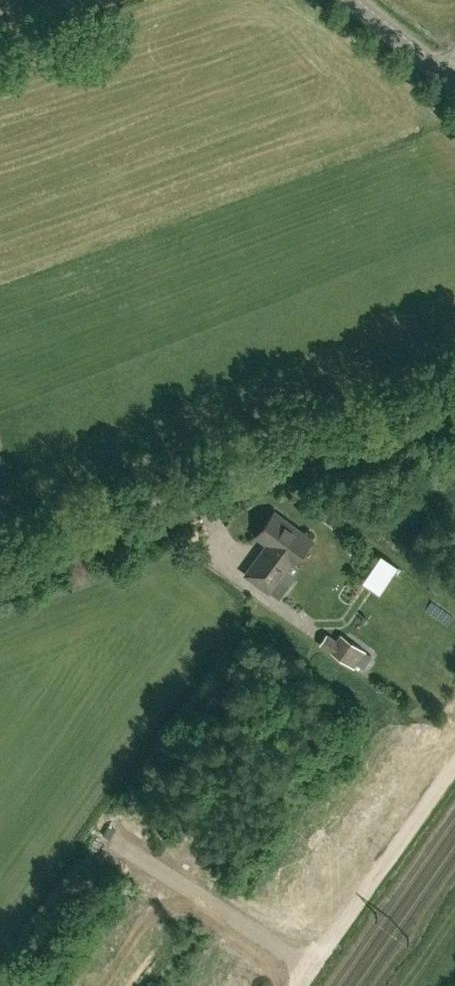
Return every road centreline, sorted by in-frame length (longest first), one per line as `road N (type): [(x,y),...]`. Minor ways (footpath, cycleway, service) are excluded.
road 1 (unclassified): [(0,568),(454,397)]
road 2 (track): [(454,763),(299,985)]
road 3 (unclassified): [(454,82),(347,0)]

